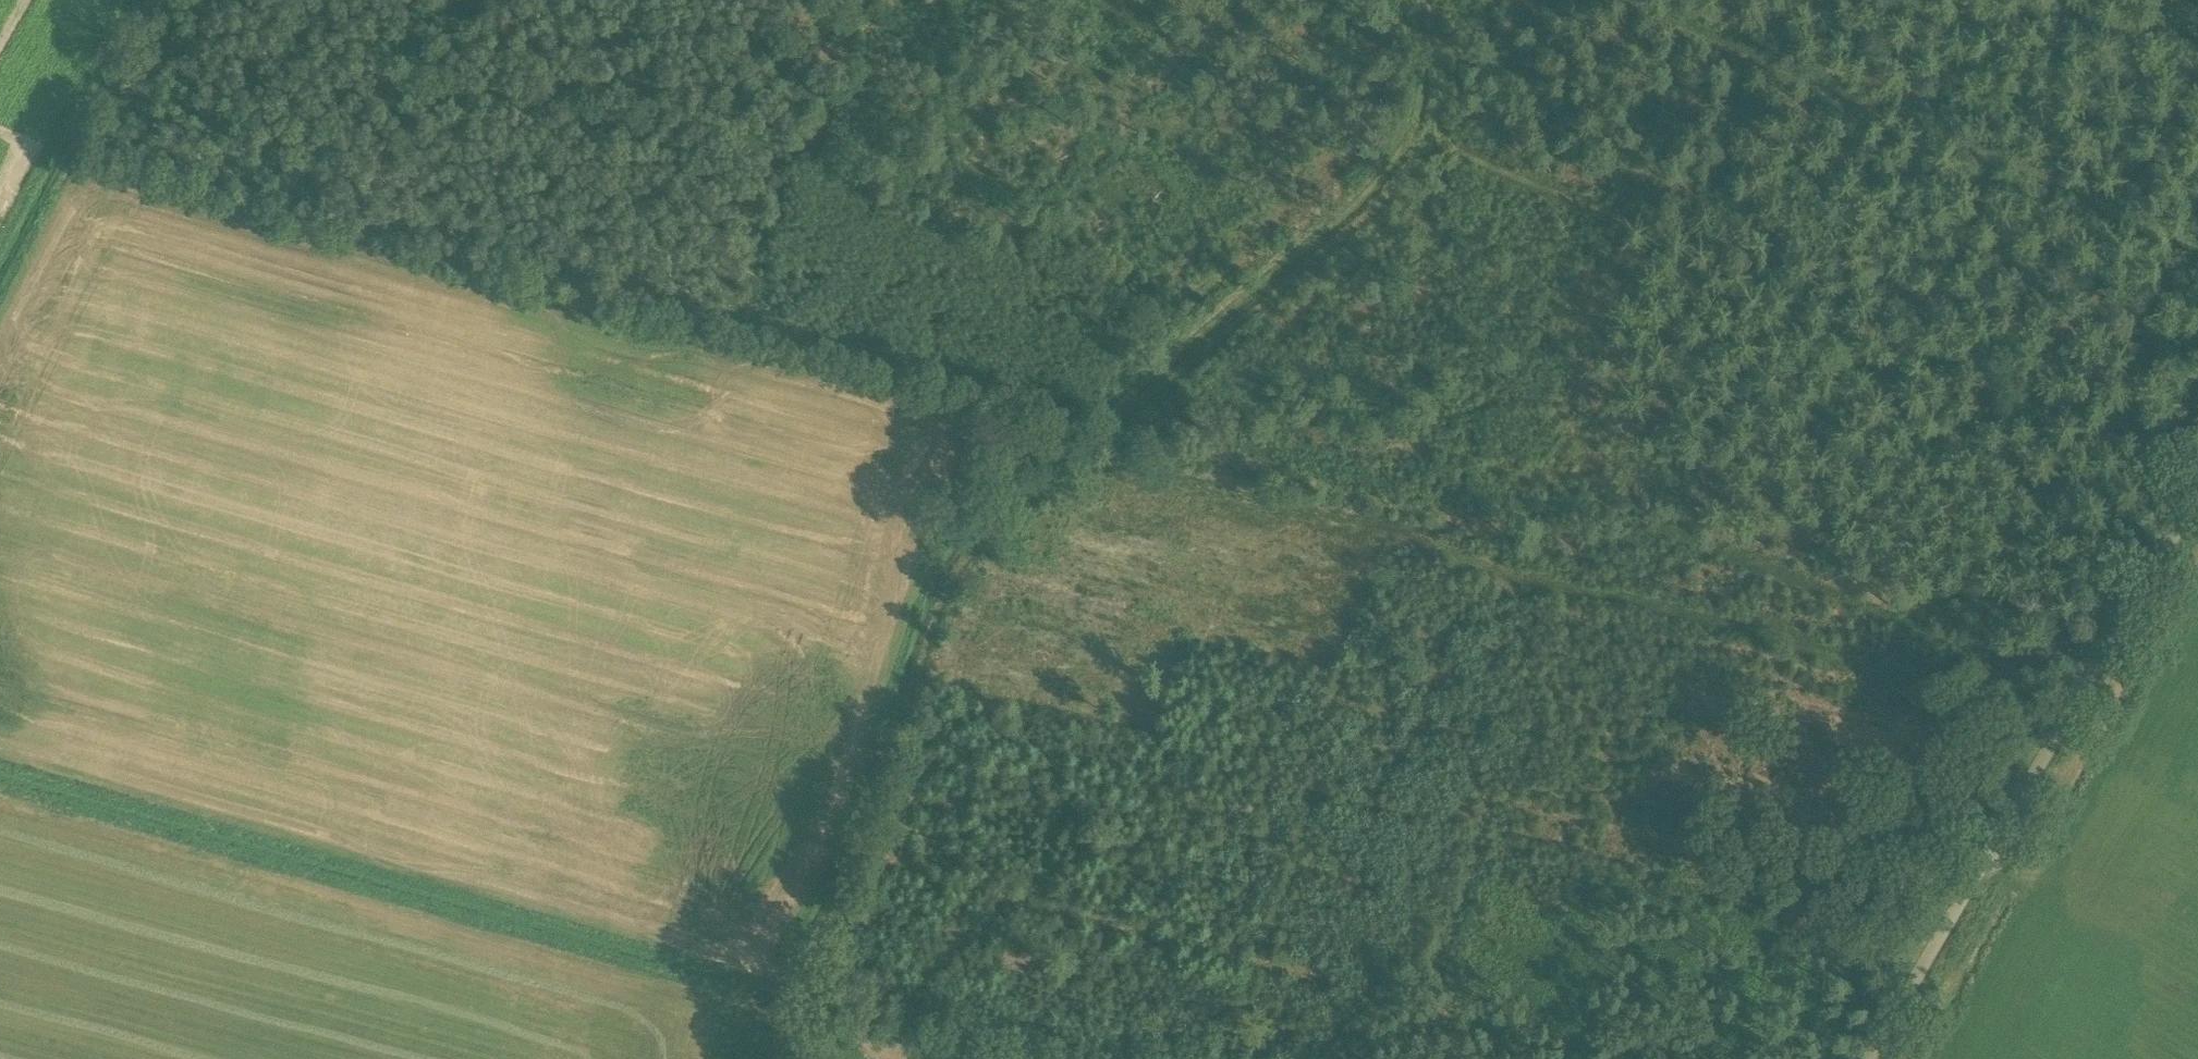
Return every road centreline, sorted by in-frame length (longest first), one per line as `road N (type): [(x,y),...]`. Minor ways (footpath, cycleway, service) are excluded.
road 1 (unclassified): [(1852,1058),(2197,473)]

